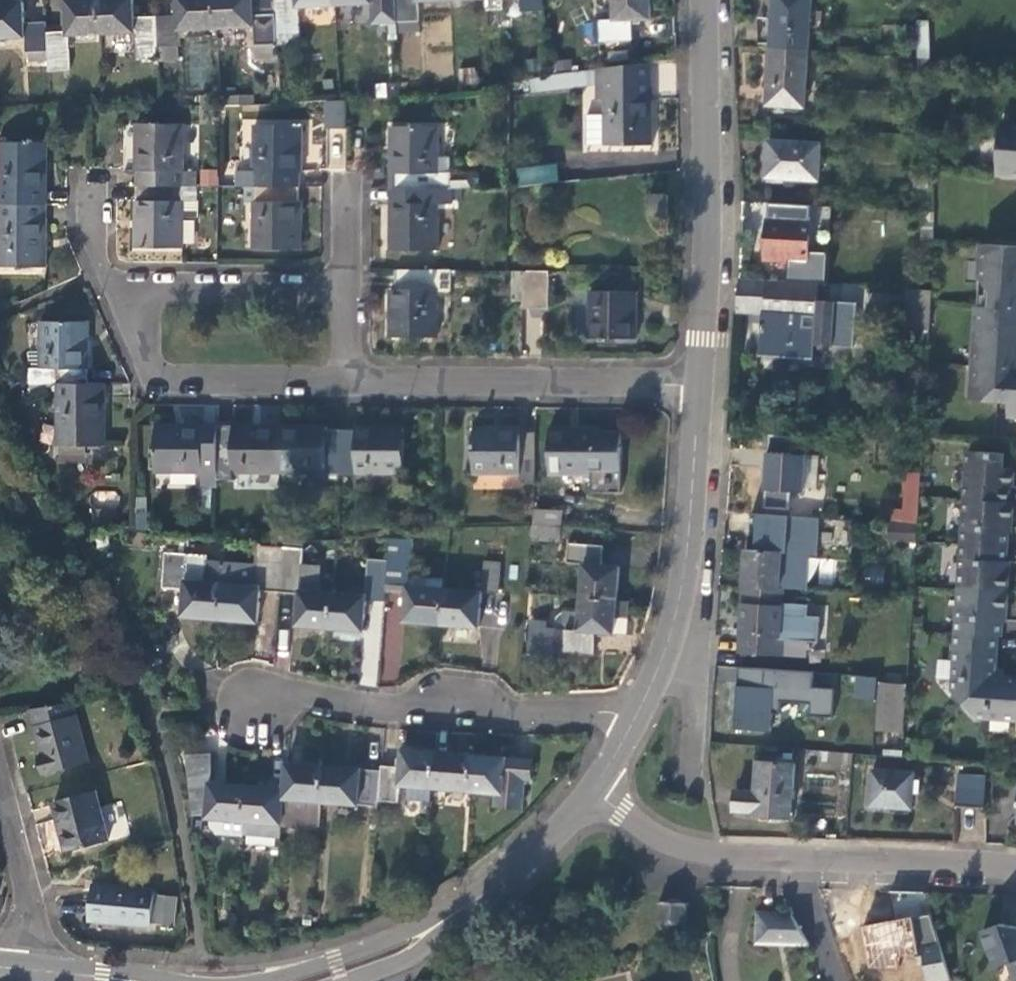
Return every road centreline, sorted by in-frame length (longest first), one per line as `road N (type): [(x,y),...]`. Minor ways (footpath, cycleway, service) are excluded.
road 1 (residential): [(637,714),(453,712),(307,700),(249,705)]
road 2 (residential): [(702,0),(701,384)]
road 3 (residential): [(592,792),(470,915),(415,944),(293,980)]
road 4 (residential): [(701,384),(341,380)]
road 5 (residential): [(701,384),(679,598),(637,714)]
road 6 (residential): [(99,276),(148,374),(341,380)]
road 7 (residential): [(342,289),(99,276)]
road 8 (residential): [(1015,862),(790,857)]
road 9 (residential): [(790,857),(697,850),(592,792)]
road 10 (residential): [(36,973),(0,786)]
road 11 (residential): [(790,857),(827,980)]

